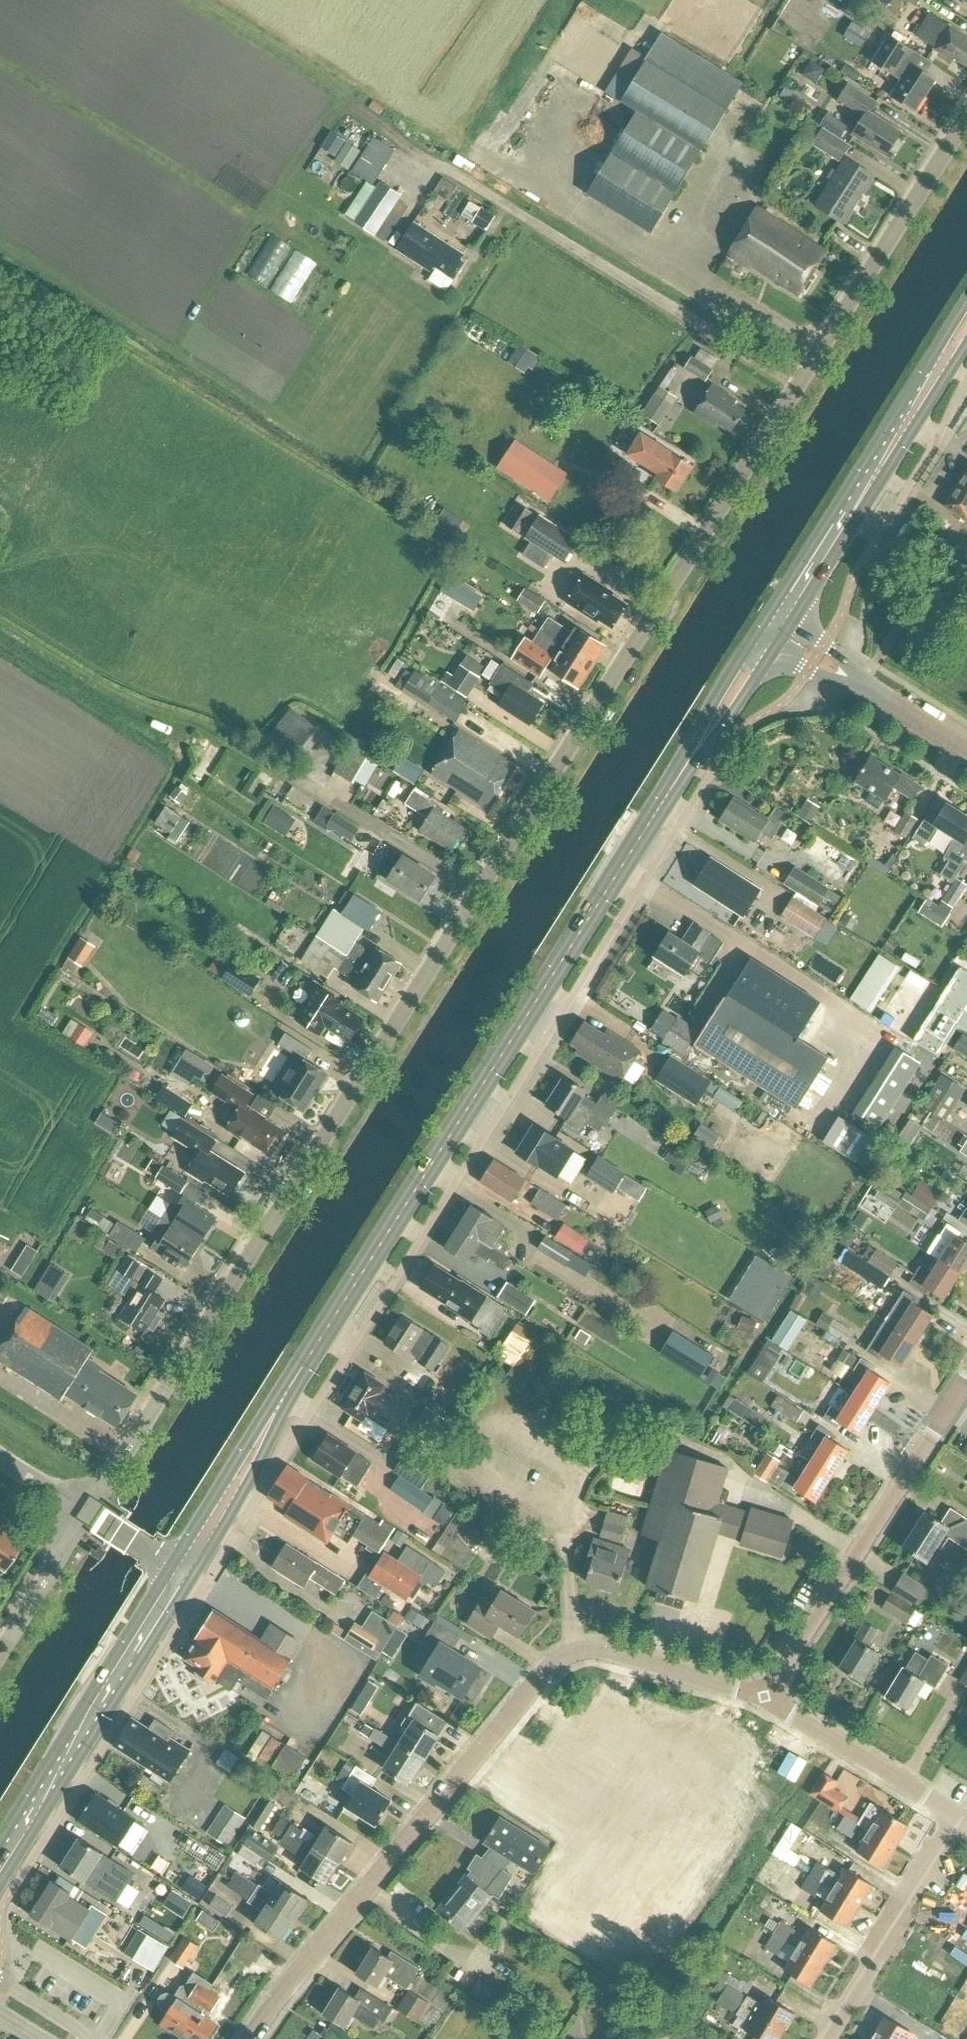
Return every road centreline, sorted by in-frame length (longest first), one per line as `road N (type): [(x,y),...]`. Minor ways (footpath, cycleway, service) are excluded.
road 1 (unclassified): [(89,1510),(966,119)]
road 2 (primary): [(278,1408),(682,772)]
road 3 (residential): [(765,1692),(605,1648),(576,1648),(554,1660),(247,2038)]
road 4 (track): [(798,386),(392,135)]
road 5 (primary): [(966,303),(763,623)]
road 6 (residential): [(765,1692),(966,1382)]
road 7 (primary): [(791,622),(966,344)]
road 8 (residential): [(825,2038),(957,1816)]
road 9 (primary): [(174,1561),(57,1752),(60,1769)]
road 10 (primary): [(60,1769),(74,1765),(196,1574)]
road 11 (residential): [(957,1816),(765,1692)]
road 12 (primary): [(278,1408),(268,1410),(174,1561)]
road 13 (primary): [(196,1574),(257,1467),(278,1408)]
road 14 (primary): [(763,623),(683,756),(682,772)]
road 15 (unclassified): [(0,1651),(89,1510)]
road 16 (primary): [(682,772),(697,763),(775,648)]
road 17 (primary): [(0,1884),(62,1783),(60,1769)]
road 18 (tertiary): [(860,683),(966,749)]

